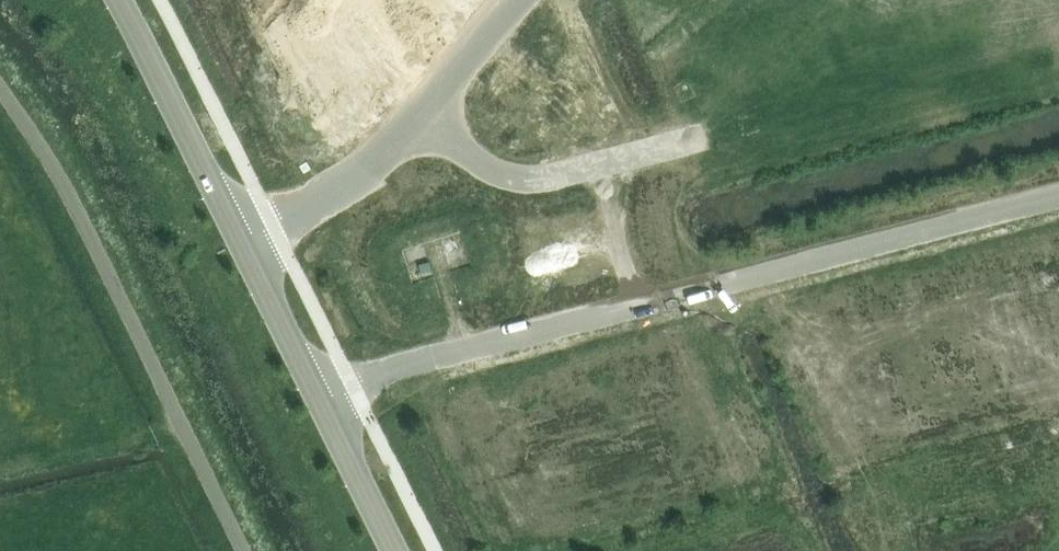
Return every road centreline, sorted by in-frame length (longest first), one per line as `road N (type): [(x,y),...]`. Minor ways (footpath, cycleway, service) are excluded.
road 1 (unclassified): [(320,399),(1058,200)]
road 2 (unclassified): [(245,550),(73,200),(0,86)]
road 3 (unclassified): [(420,125),(478,166),(527,181),(702,137)]
road 4 (secondary): [(241,243),(118,0)]
road 5 (unclassified): [(241,243),(390,154),(420,125)]
road 6 (secondary): [(320,399),(241,243)]
road 7 (secondary): [(394,550),(320,399)]
road 8 (unclassified): [(420,125),(522,0)]

